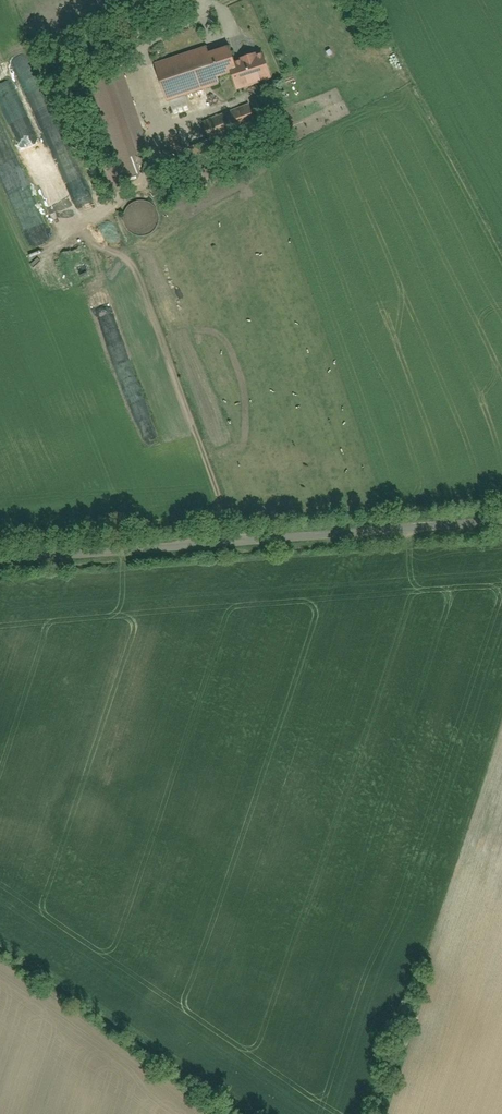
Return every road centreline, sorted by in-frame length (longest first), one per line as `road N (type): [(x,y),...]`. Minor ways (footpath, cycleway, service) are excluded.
road 1 (unclassified): [(501,524),(0,561)]

